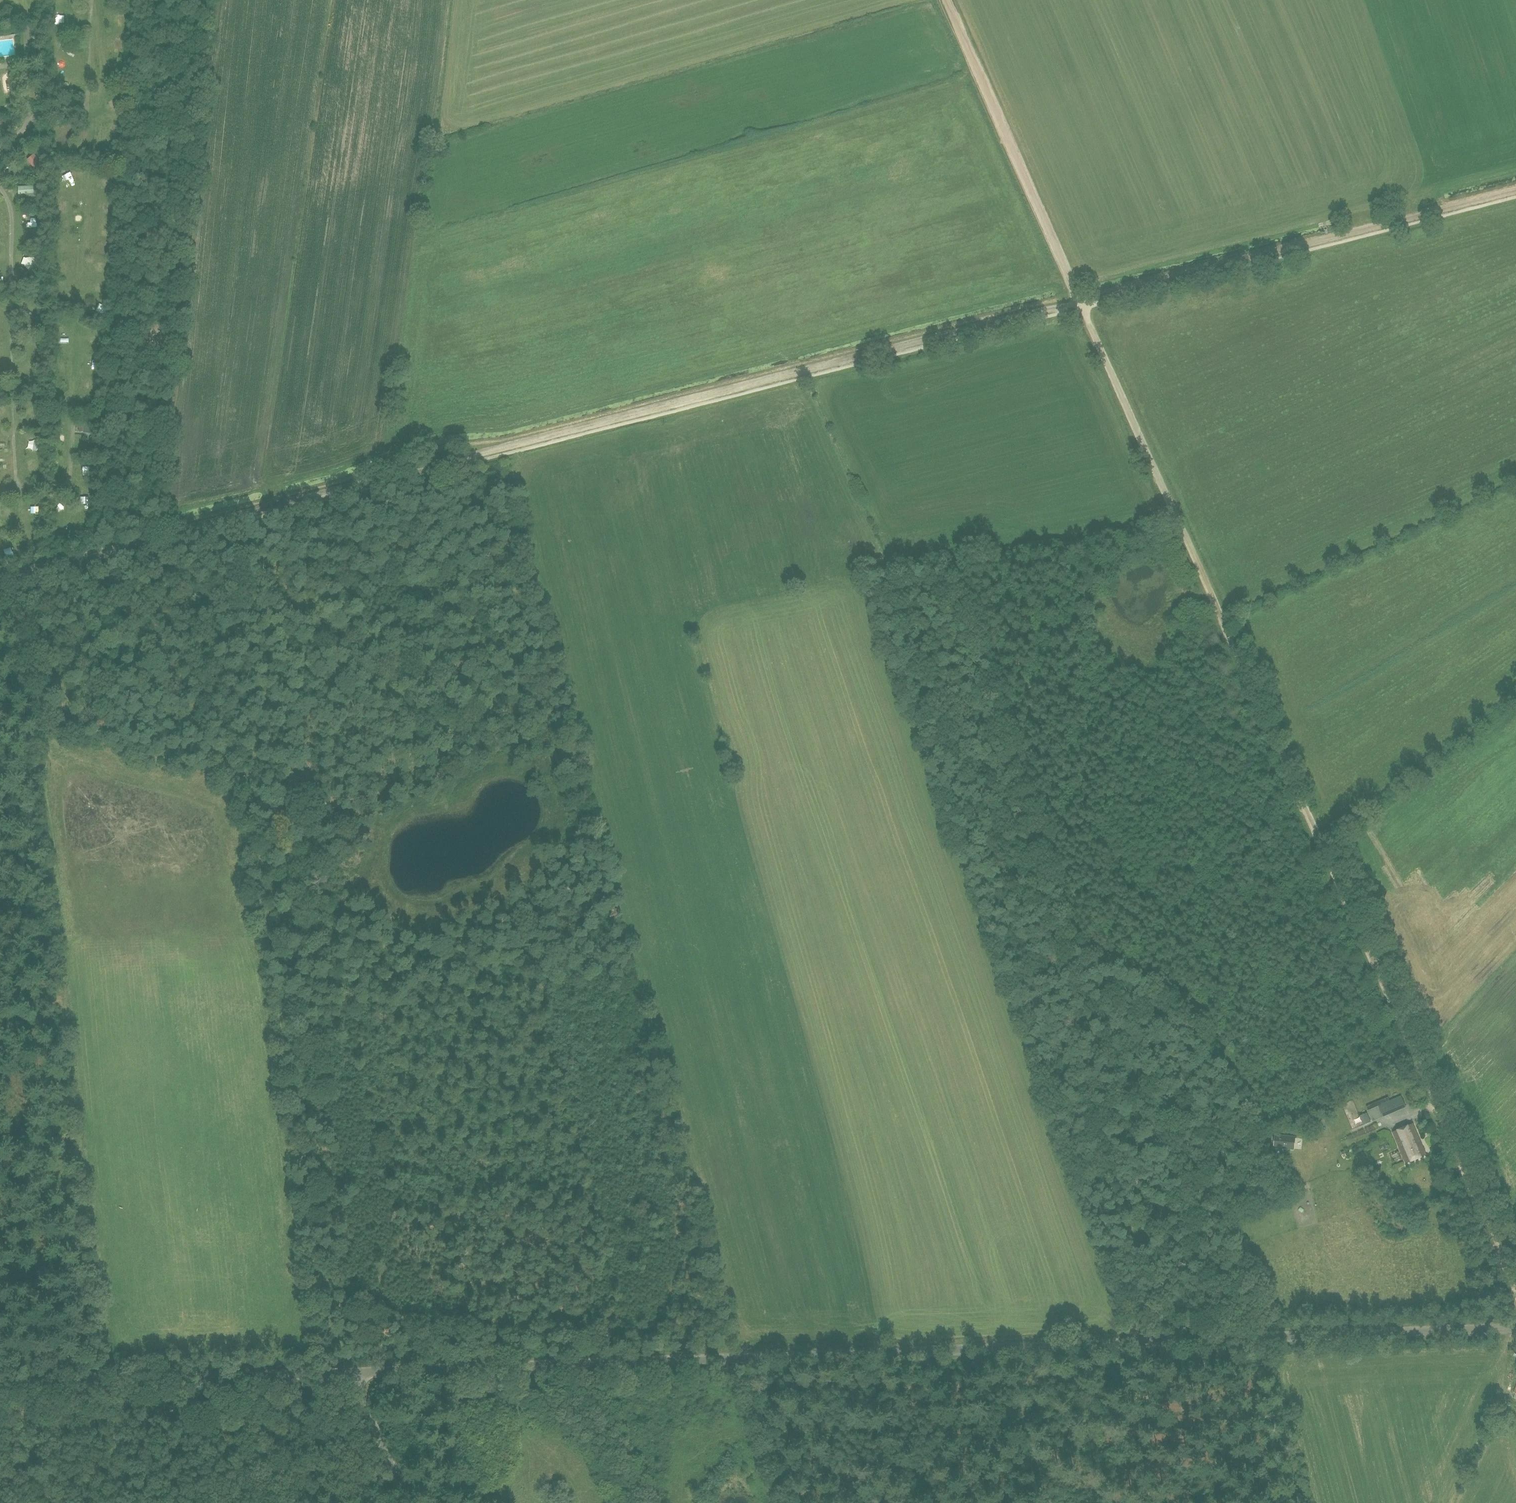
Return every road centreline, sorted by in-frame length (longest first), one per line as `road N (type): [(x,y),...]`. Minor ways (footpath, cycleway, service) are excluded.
road 1 (unclassified): [(346,1373),(1515,1328)]
road 2 (track): [(0,576),(1081,302)]
road 3 (track): [(1515,1290),(1081,302)]
road 4 (track): [(1081,302),(1515,191)]
road 5 (unclassified): [(0,1385),(346,1373)]
road 6 (track): [(1081,302),(948,0)]
road 7 (track): [(0,491),(70,481),(78,331)]
road 8 (track): [(87,108),(96,123),(80,300)]
road 9 (track): [(1216,1340),(1262,1502)]
road 10 (unclassified): [(404,1502),(346,1373)]

